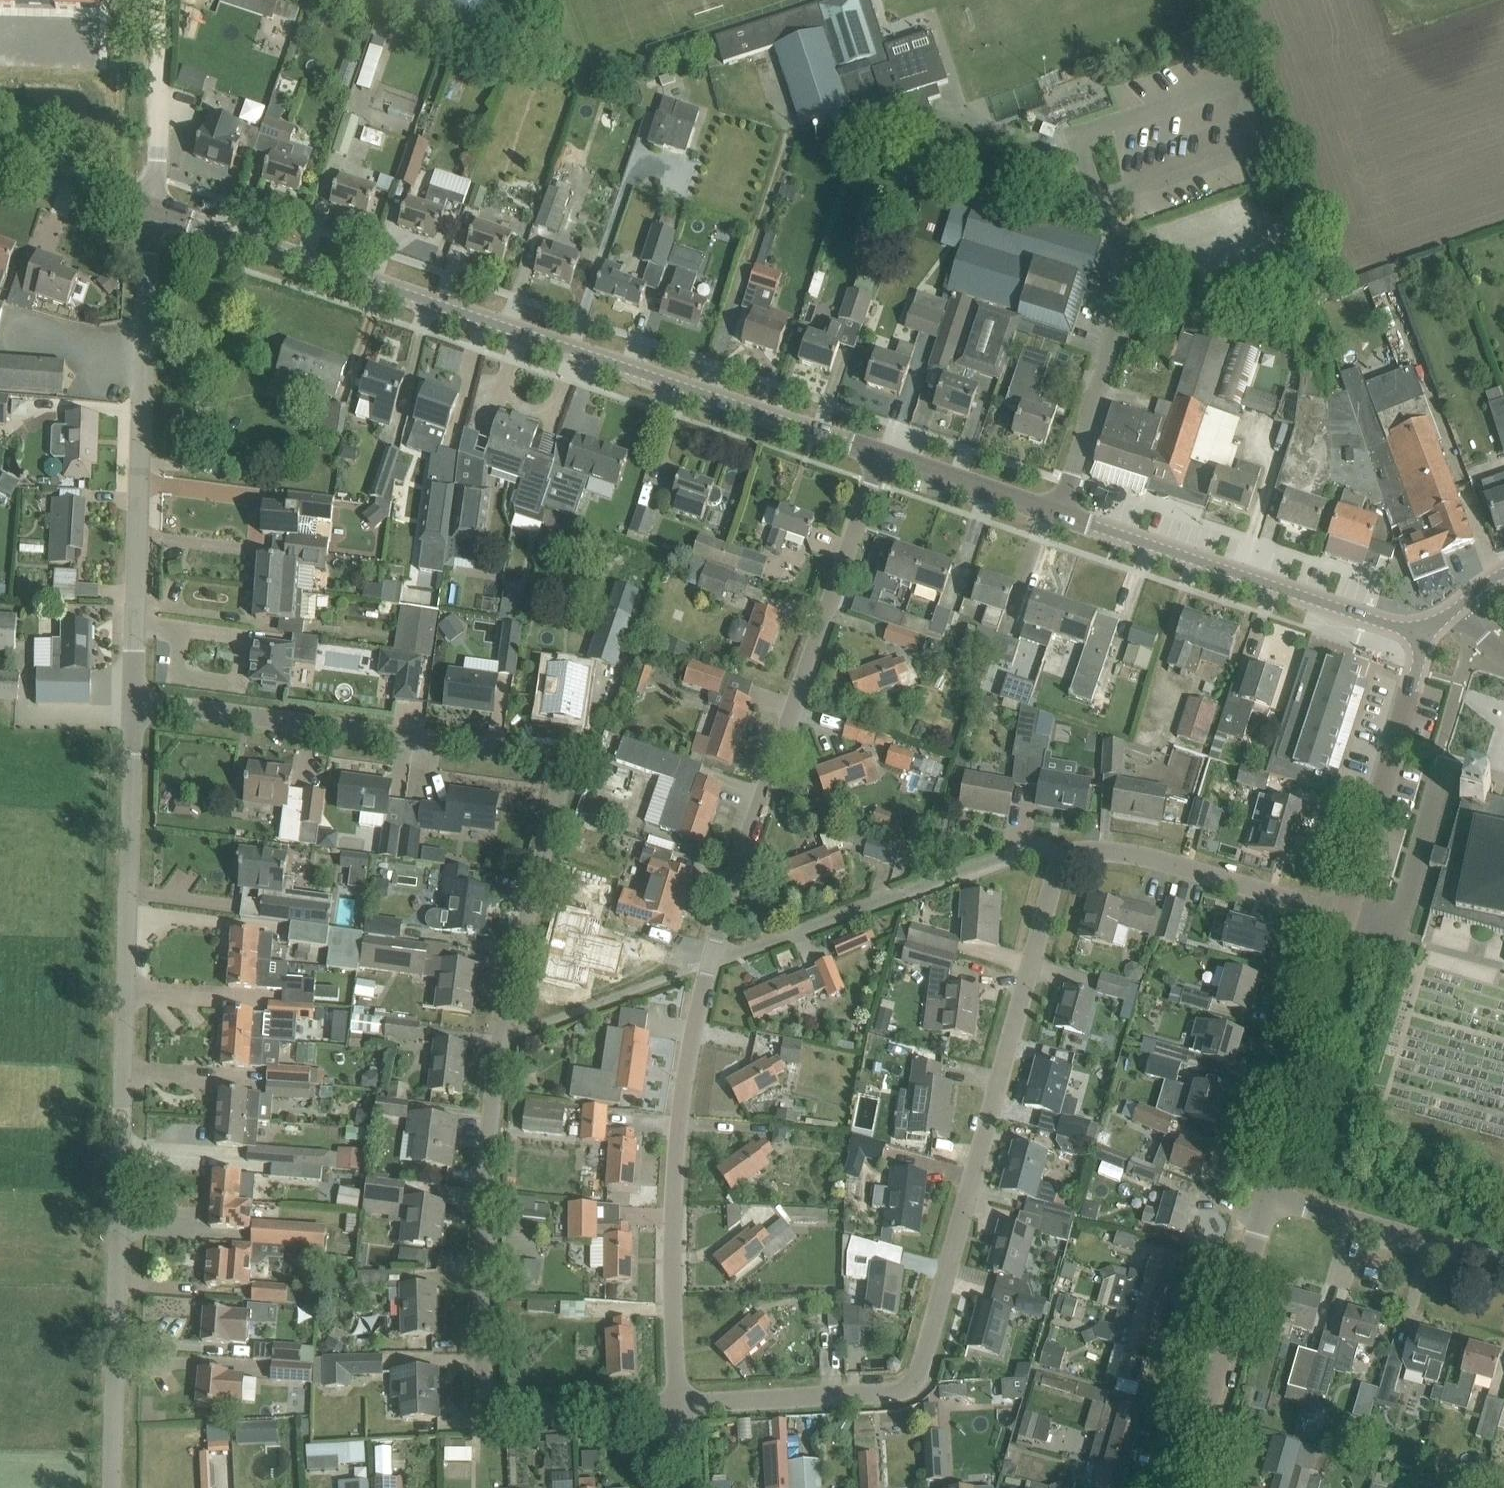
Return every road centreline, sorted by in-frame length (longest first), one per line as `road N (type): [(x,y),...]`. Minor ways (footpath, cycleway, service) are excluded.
road 1 (residential): [(675,1404),(513,1415),(491,1407),(483,1388),(483,1203),(500,1038),(565,763),(135,701)]
road 2 (residential): [(675,1404),(897,1393),(919,1374),(1062,852),(1139,855),(1343,919)]
road 3 (residential): [(675,1404),(670,1218),(678,1124),(711,961),(882,455)]
road 4 (residential): [(113,1487),(135,701)]
road 5 (tertiary): [(882,455),(150,207)]
road 6 (tertiary): [(1421,629),(882,455)]
road 7 (residential): [(135,701),(150,207)]
road 8 (unclassified): [(1185,1487),(1267,1193)]
road 9 (unclassified): [(1343,919),(1417,671),(1421,629)]
road 10 (unclassified): [(1267,1193),(1343,919)]
road 11 (residential): [(1503,1261),(1267,1193)]
road 12 (unclassified): [(150,207),(162,0)]
road 13 (tertiary): [(150,207),(0,156)]

